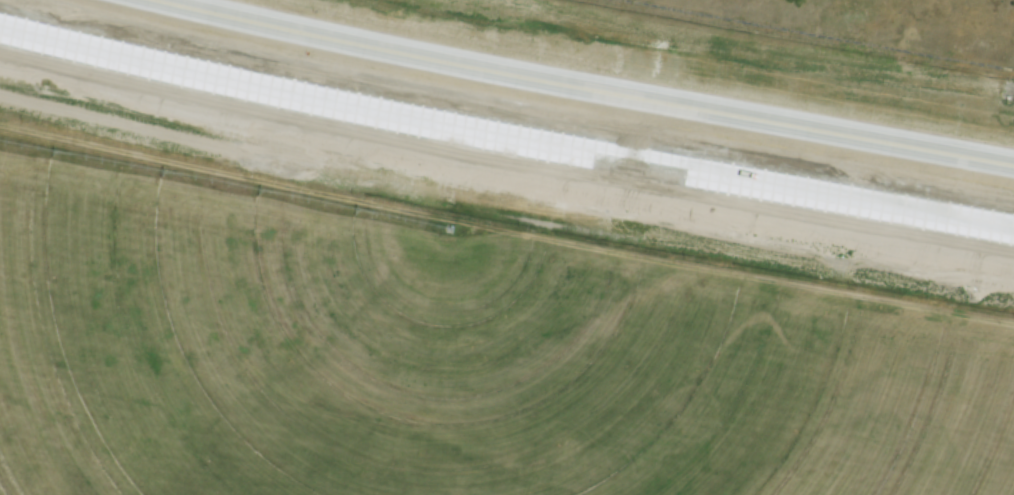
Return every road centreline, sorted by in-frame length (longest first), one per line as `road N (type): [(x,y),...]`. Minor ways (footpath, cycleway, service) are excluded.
road 1 (motorway): [(0,24),(458,127),(1013,227)]
road 2 (motorway): [(1013,166),(150,0)]

